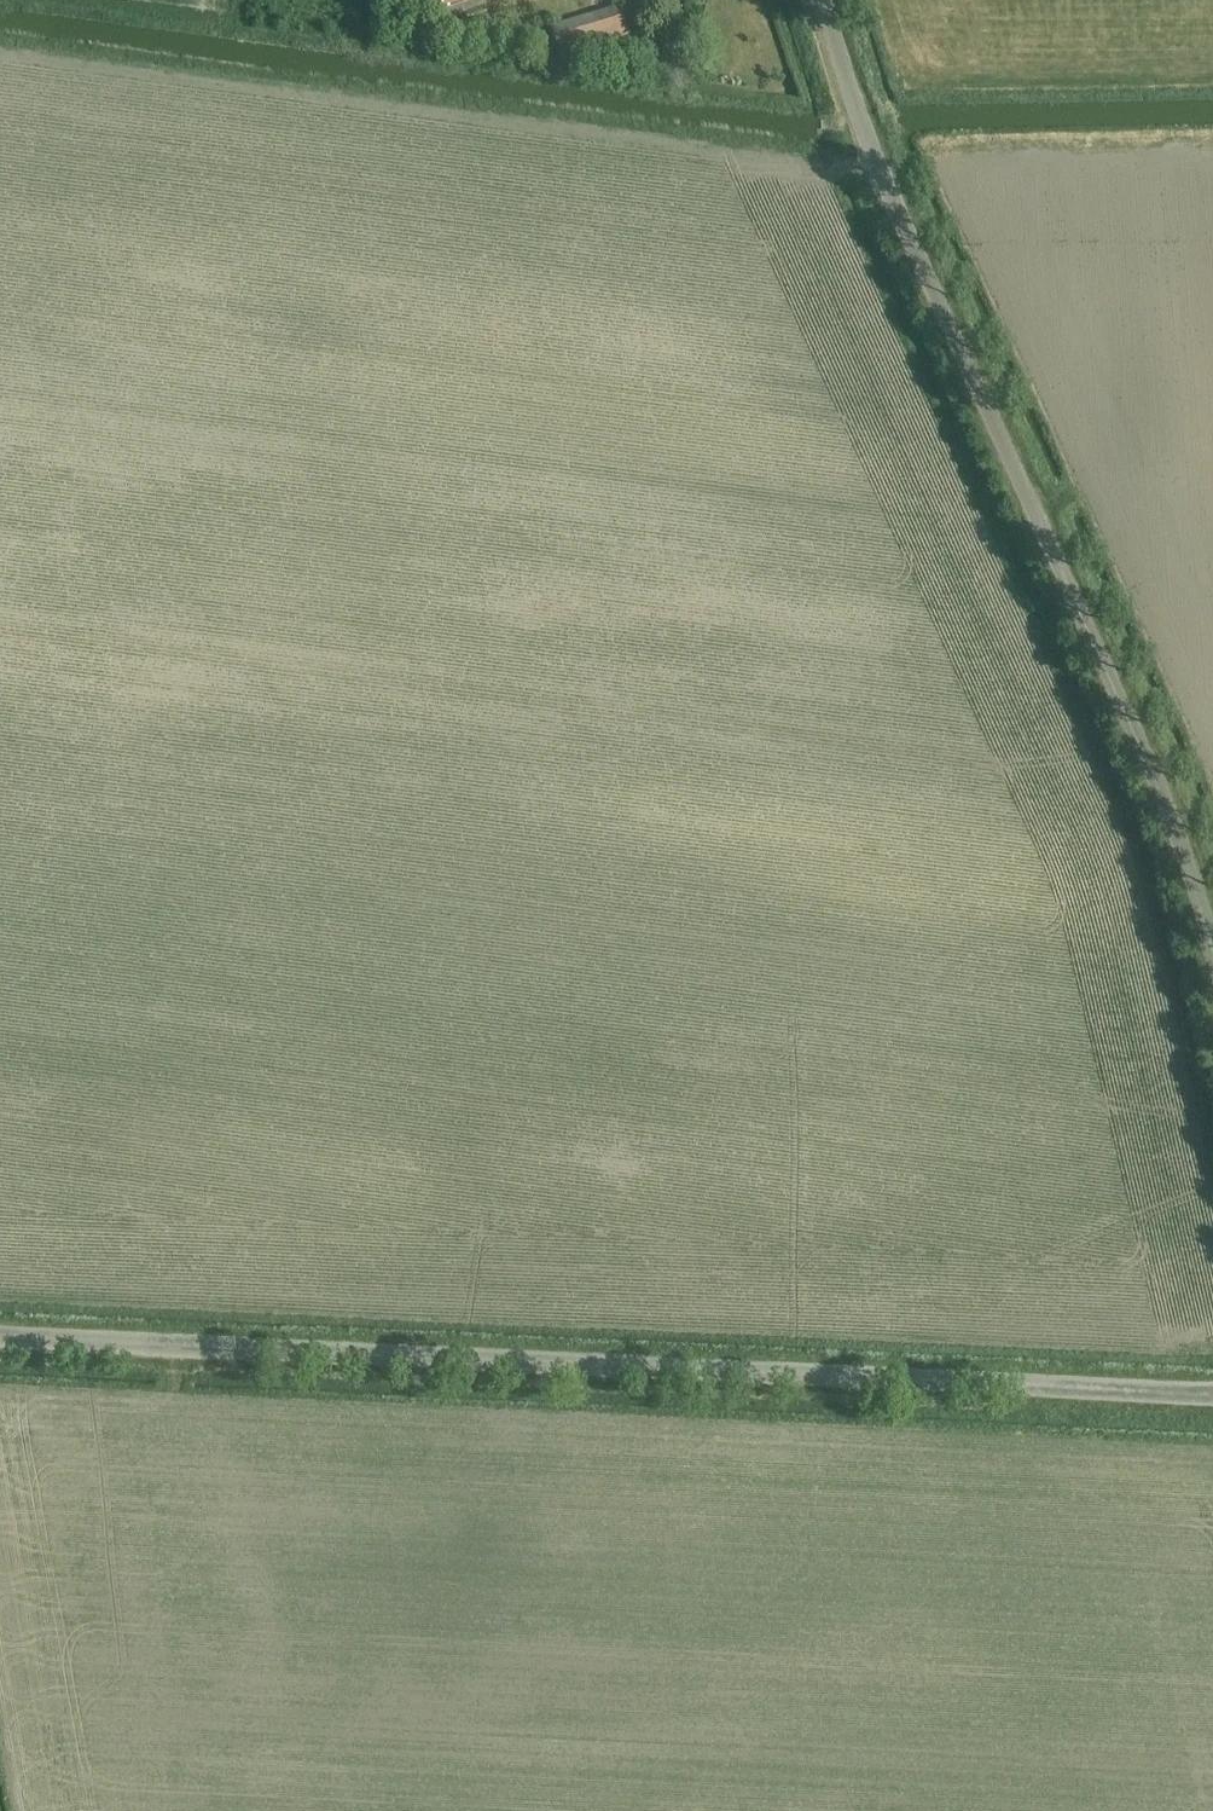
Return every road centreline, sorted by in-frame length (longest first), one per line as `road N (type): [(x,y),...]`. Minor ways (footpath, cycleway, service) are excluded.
road 1 (unclassified): [(1212,1395),(0,1341)]
road 2 (unclassified): [(1212,945),(1152,757),(821,0)]

